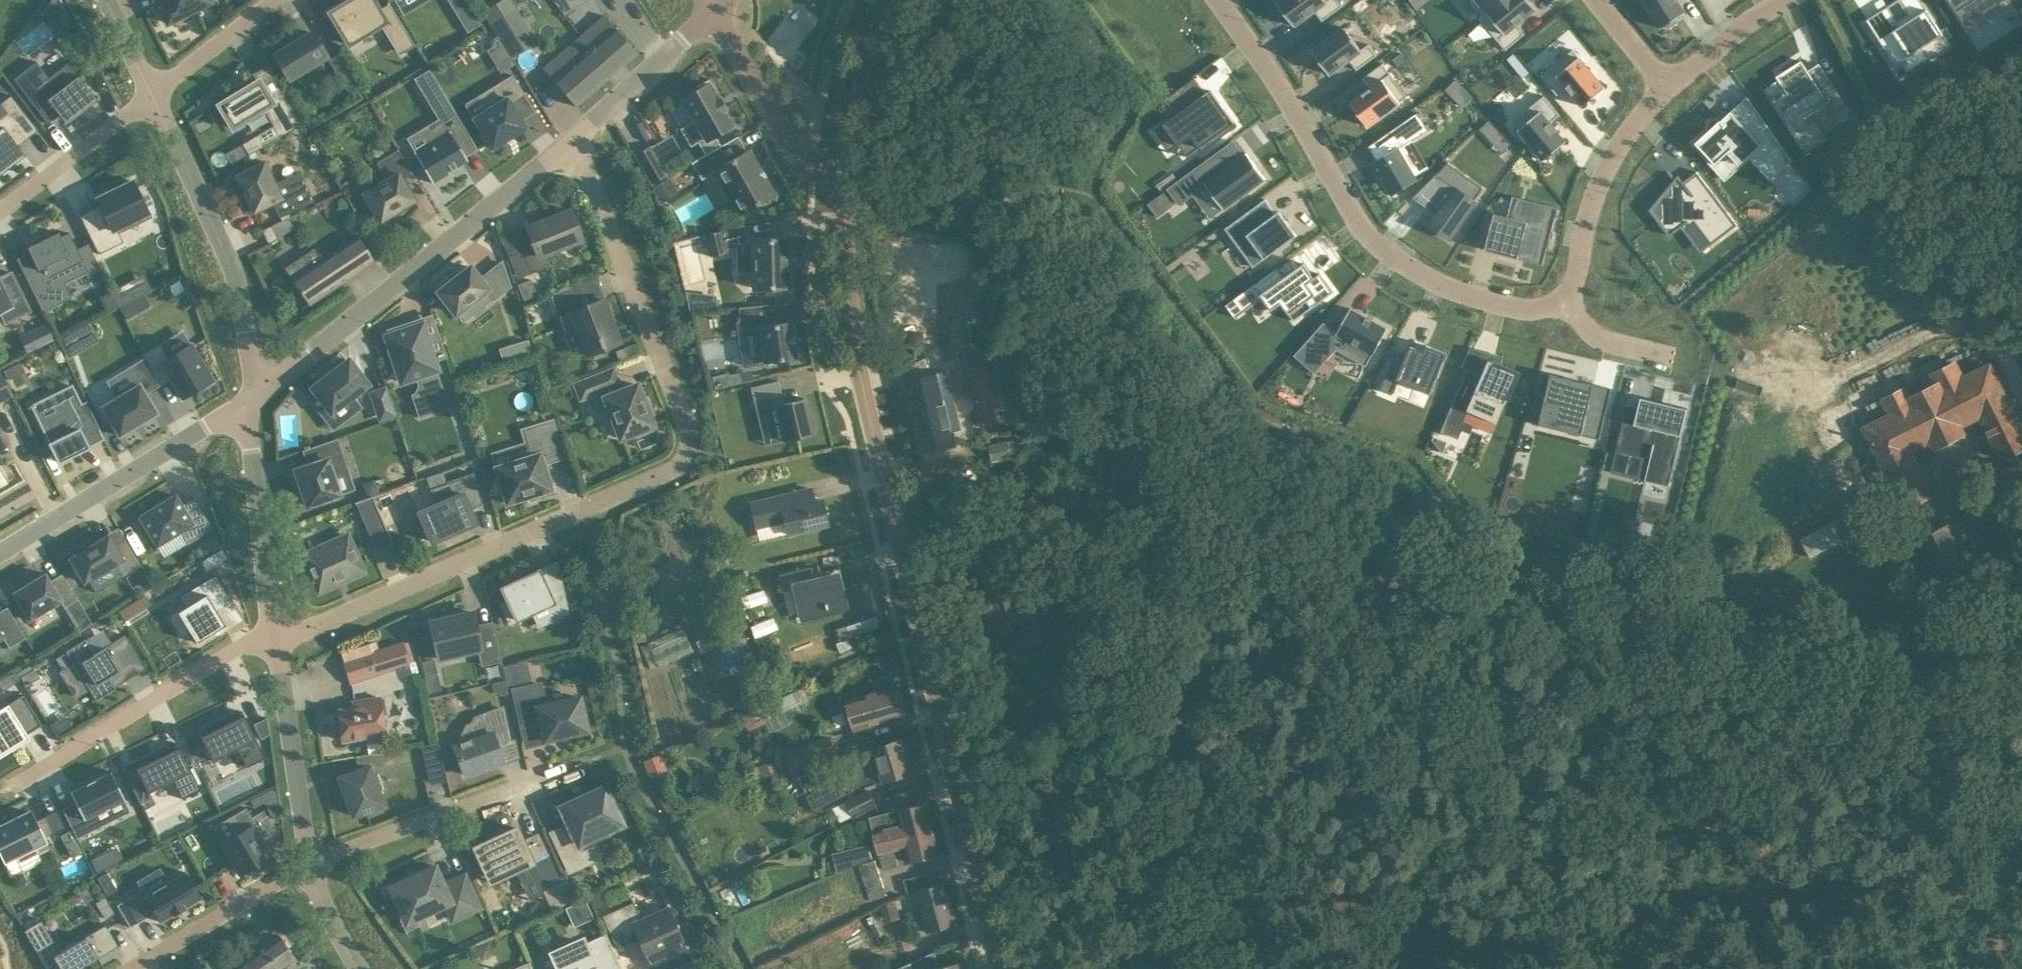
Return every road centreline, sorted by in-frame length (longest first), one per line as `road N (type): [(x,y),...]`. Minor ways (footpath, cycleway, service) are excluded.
road 1 (unclassified): [(848,169),(852,336),(1001,968)]
road 2 (residential): [(276,645),(674,466),(690,451),(691,432),(572,142)]
road 3 (residential): [(1554,302),(1493,302),(1436,283),(1379,247),(1218,0)]
road 4 (residential): [(259,392),(572,142)]
road 5 (residential): [(259,392),(236,277),(153,94)]
road 6 (residential): [(11,785),(236,648),(276,645)]
road 7 (residential): [(0,552),(246,401)]
road 8 (residential): [(309,865),(557,771)]
road 9 (residential): [(1665,88),(1588,194),(1575,271),(1554,302)]
road 10 (residential): [(276,645),(246,401)]
road 11 (residential): [(848,169),(801,161),(712,9)]
road 12 (residential): [(309,865),(276,645)]
road 13 (residential): [(127,968),(309,865)]
road 14 (residential): [(572,142),(712,9)]
road 15 (residential): [(0,211),(153,94)]
road 16 (unclassified): [(892,0),(848,169)]
road 17 (residential): [(153,94),(276,0)]
road 18 (residential): [(1785,0),(1665,88)]
road 19 (residential): [(1554,302),(1601,341),(1670,357)]

